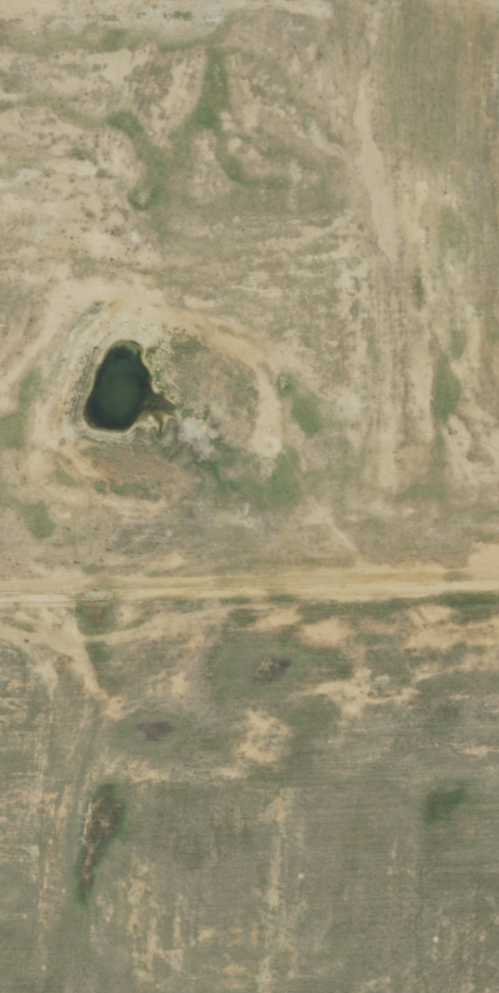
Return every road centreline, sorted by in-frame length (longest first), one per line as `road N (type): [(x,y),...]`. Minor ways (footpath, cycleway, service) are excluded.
road 1 (residential): [(498,79),(371,80),(366,416),(386,511),(498,520)]
road 2 (residential): [(498,624),(366,632),(162,606)]

